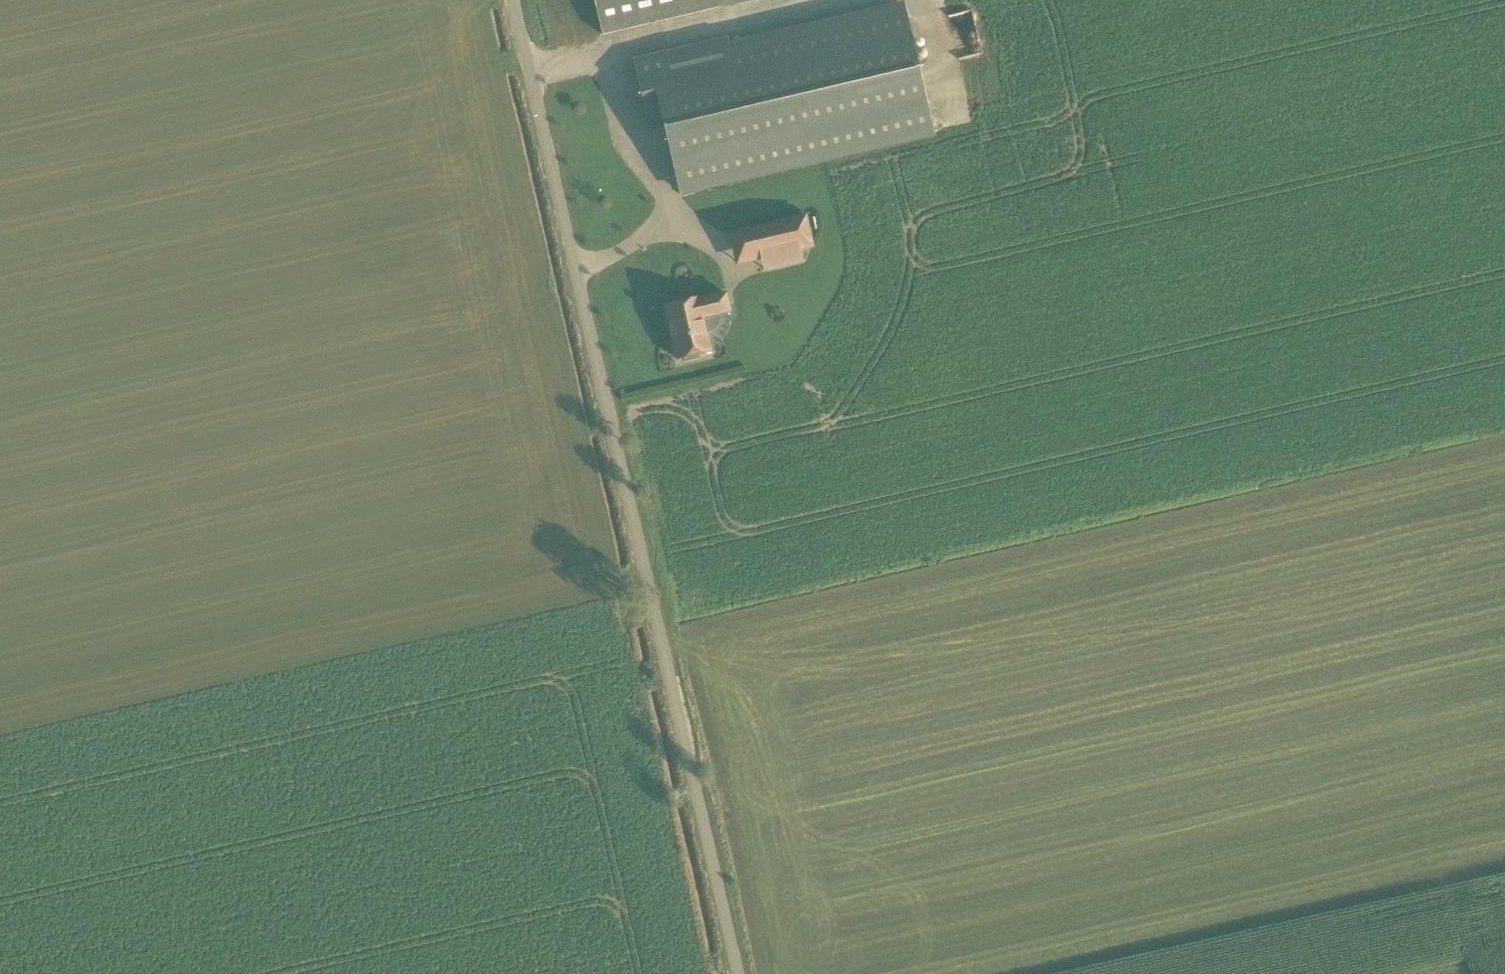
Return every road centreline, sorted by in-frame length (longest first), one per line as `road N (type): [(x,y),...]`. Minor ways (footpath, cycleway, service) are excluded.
road 1 (unclassified): [(742,973),(516,0)]

